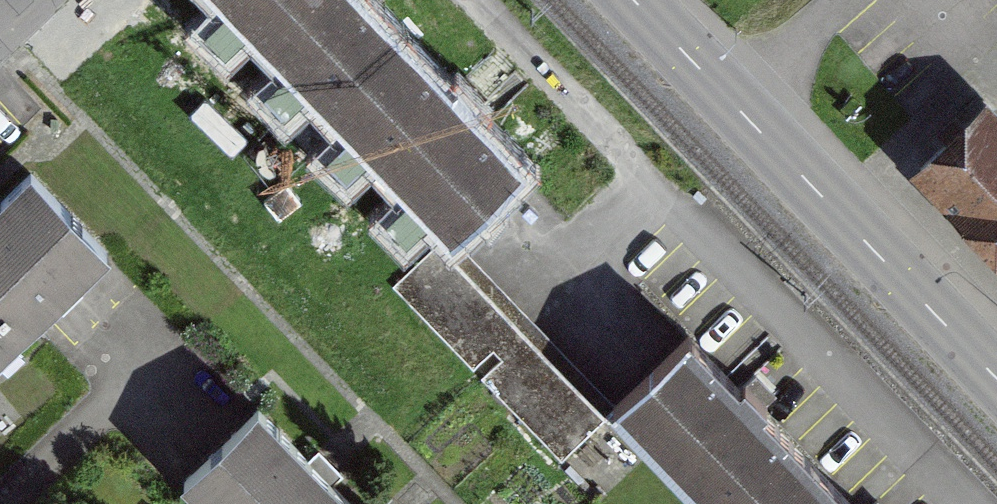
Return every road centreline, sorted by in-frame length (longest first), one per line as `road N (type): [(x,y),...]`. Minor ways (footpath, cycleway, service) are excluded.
road 1 (primary): [(634,0),(996,385)]

